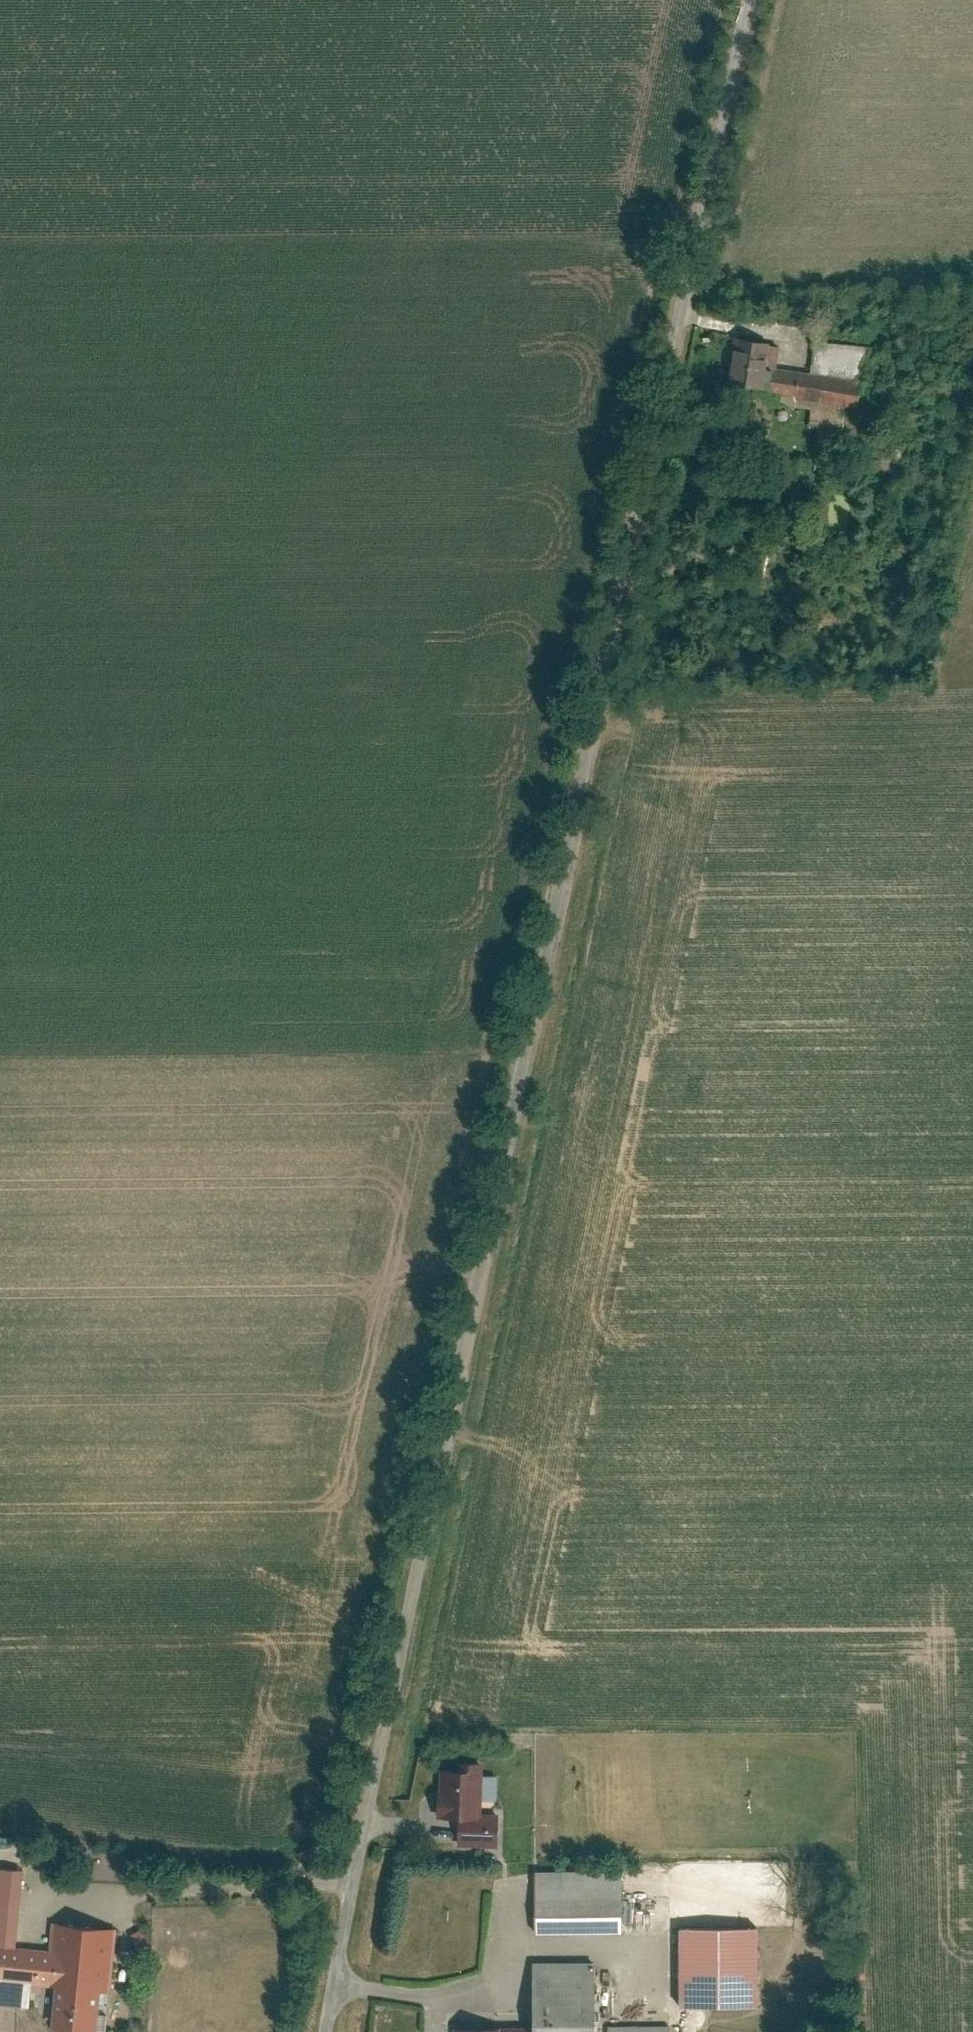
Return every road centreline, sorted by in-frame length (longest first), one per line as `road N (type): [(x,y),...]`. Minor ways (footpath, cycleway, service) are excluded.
road 1 (unclassified): [(747,0),(352,1882),(329,2031)]

